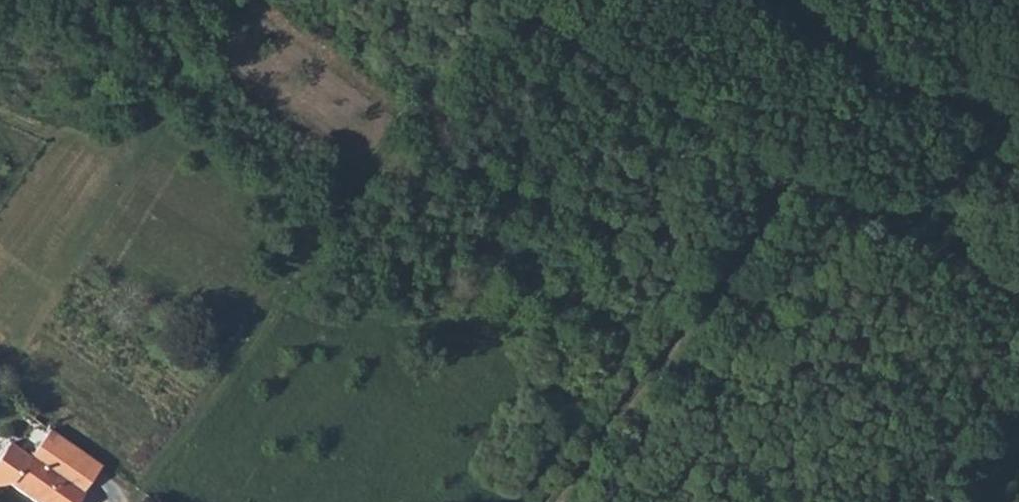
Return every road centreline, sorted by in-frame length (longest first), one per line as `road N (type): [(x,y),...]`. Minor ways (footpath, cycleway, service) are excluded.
road 1 (track): [(535,0),(768,178),(941,247),(997,252),(1010,240),(1018,245)]

